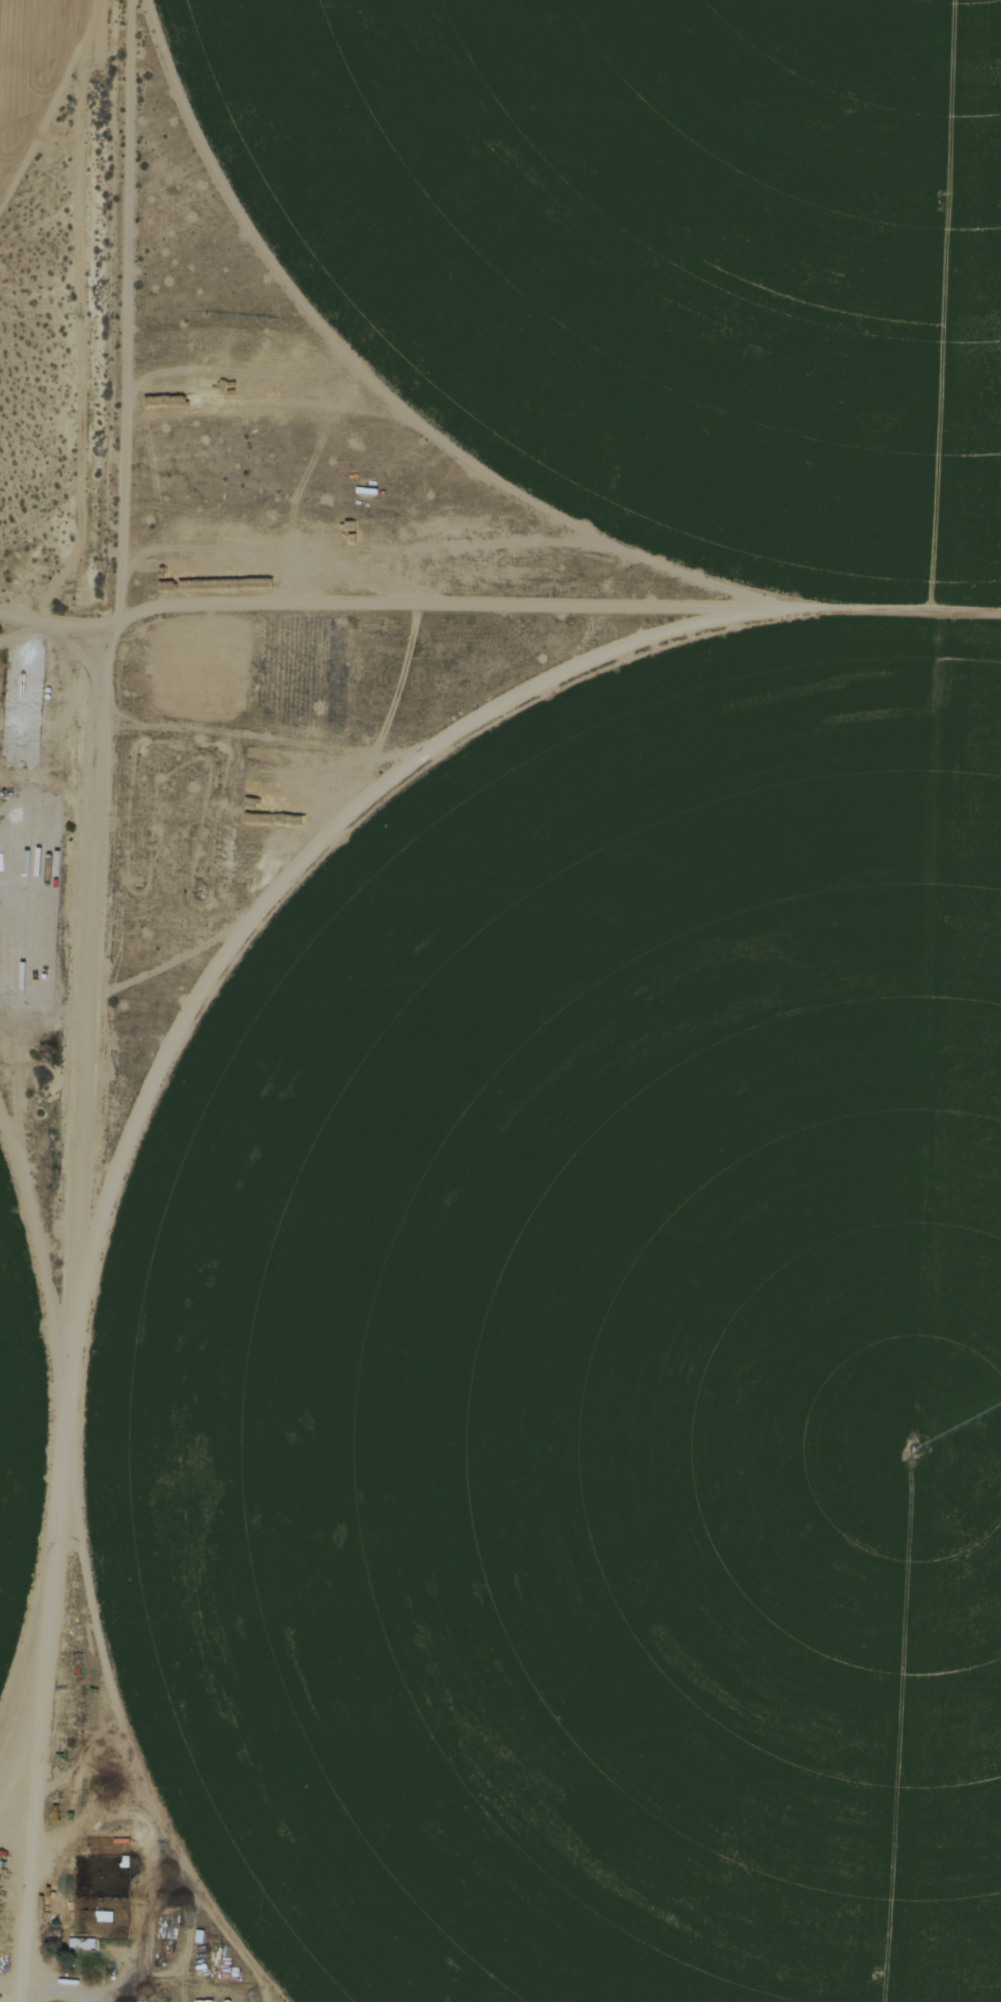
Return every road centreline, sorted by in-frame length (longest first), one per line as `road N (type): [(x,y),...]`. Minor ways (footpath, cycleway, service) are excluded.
road 1 (residential): [(100,612),(110,0)]

